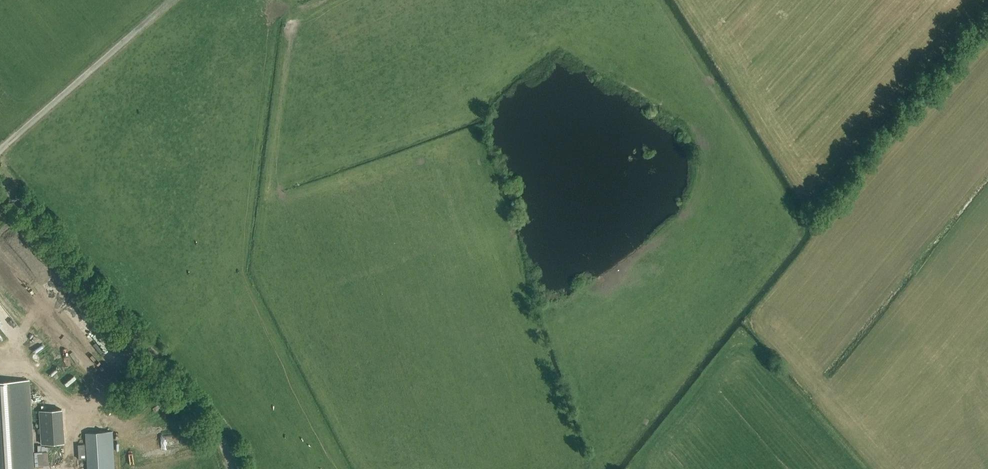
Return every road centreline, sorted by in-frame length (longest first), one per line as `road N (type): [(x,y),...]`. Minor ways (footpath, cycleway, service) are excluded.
road 1 (unclassified): [(233,468),(218,439),(0,186)]
road 2 (track): [(0,145),(168,0)]

